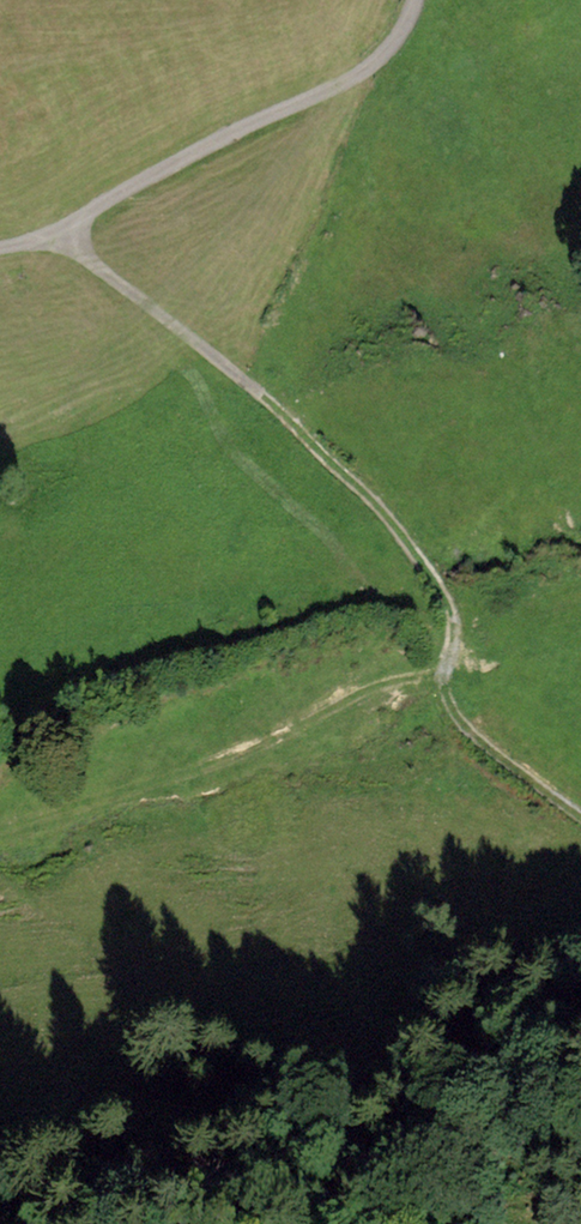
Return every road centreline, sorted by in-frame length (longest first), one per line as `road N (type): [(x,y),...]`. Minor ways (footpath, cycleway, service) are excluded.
road 1 (track): [(60,237),(341,465),(459,623),(457,695),(580,803)]
road 2 (track): [(459,623),(0,835)]
road 3 (unclassified): [(416,0),(386,56),(357,81),(207,145),(60,237),(0,253)]

